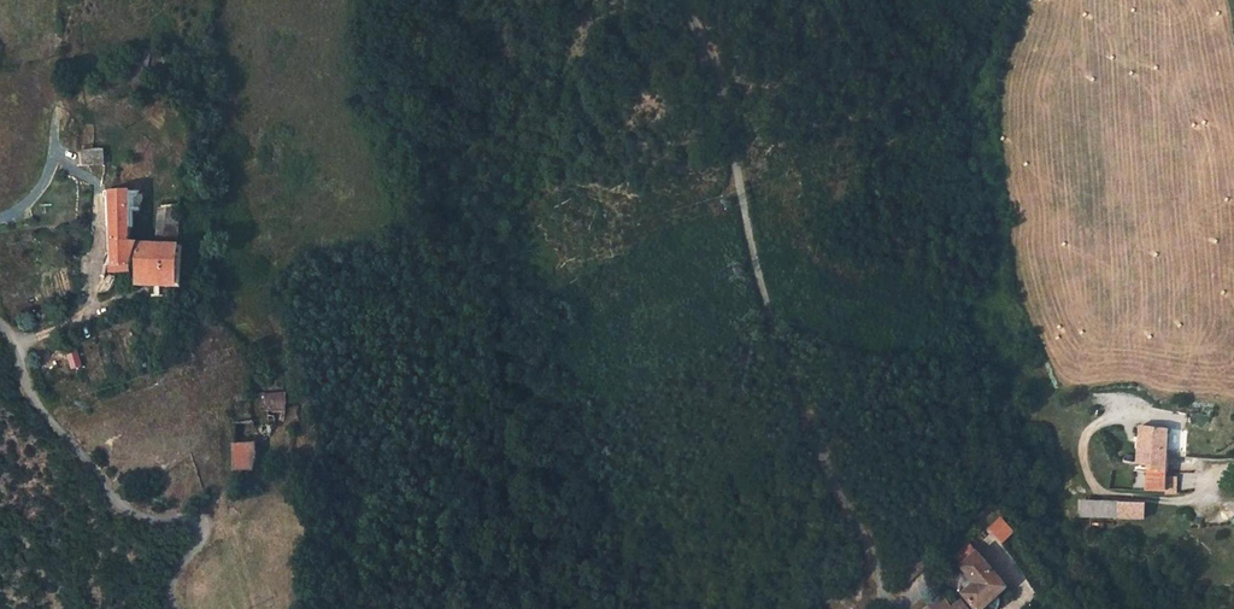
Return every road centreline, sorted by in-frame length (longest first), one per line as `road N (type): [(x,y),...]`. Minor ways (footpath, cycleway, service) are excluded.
road 1 (unclassified): [(692,0),(719,57),(762,263),(896,608)]
road 2 (unclassified): [(177,608),(172,591),(184,560),(203,544),(203,522),(121,509),(27,386),(20,341),(0,318)]
road 3 (track): [(1189,500),(1114,498),(1091,481),(1085,437),(1093,427),(1136,417)]

